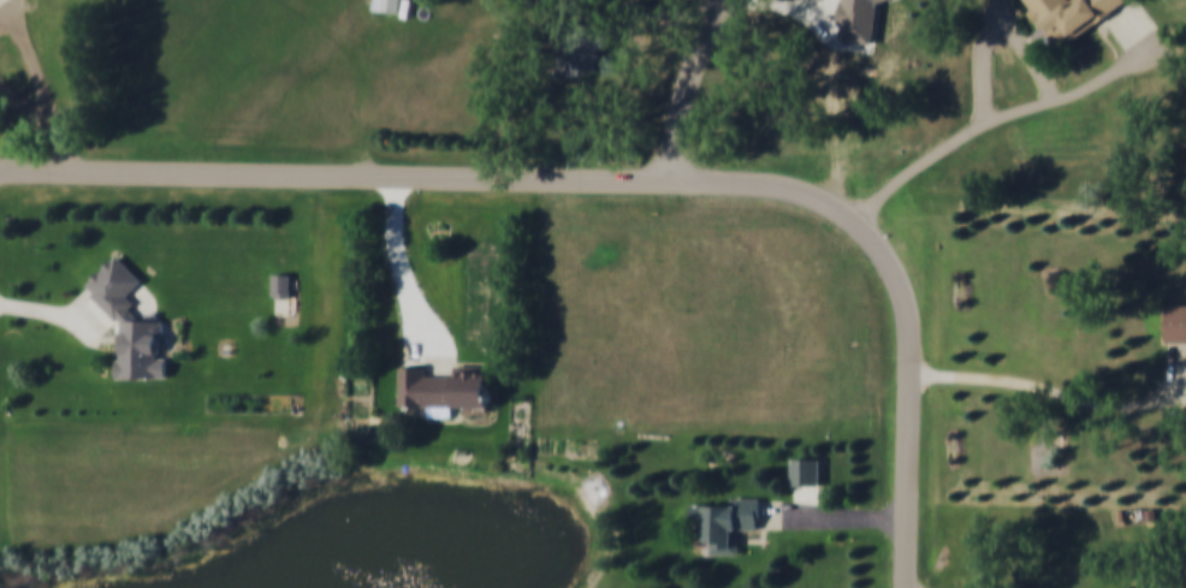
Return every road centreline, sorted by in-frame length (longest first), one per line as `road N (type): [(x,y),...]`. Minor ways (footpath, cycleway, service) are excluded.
road 1 (residential): [(859,221),(812,194),(752,183),(0,168)]
road 2 (residential): [(908,587),(913,329),(896,272),(859,221)]
road 3 (residential): [(680,180),(687,87),(724,0)]

